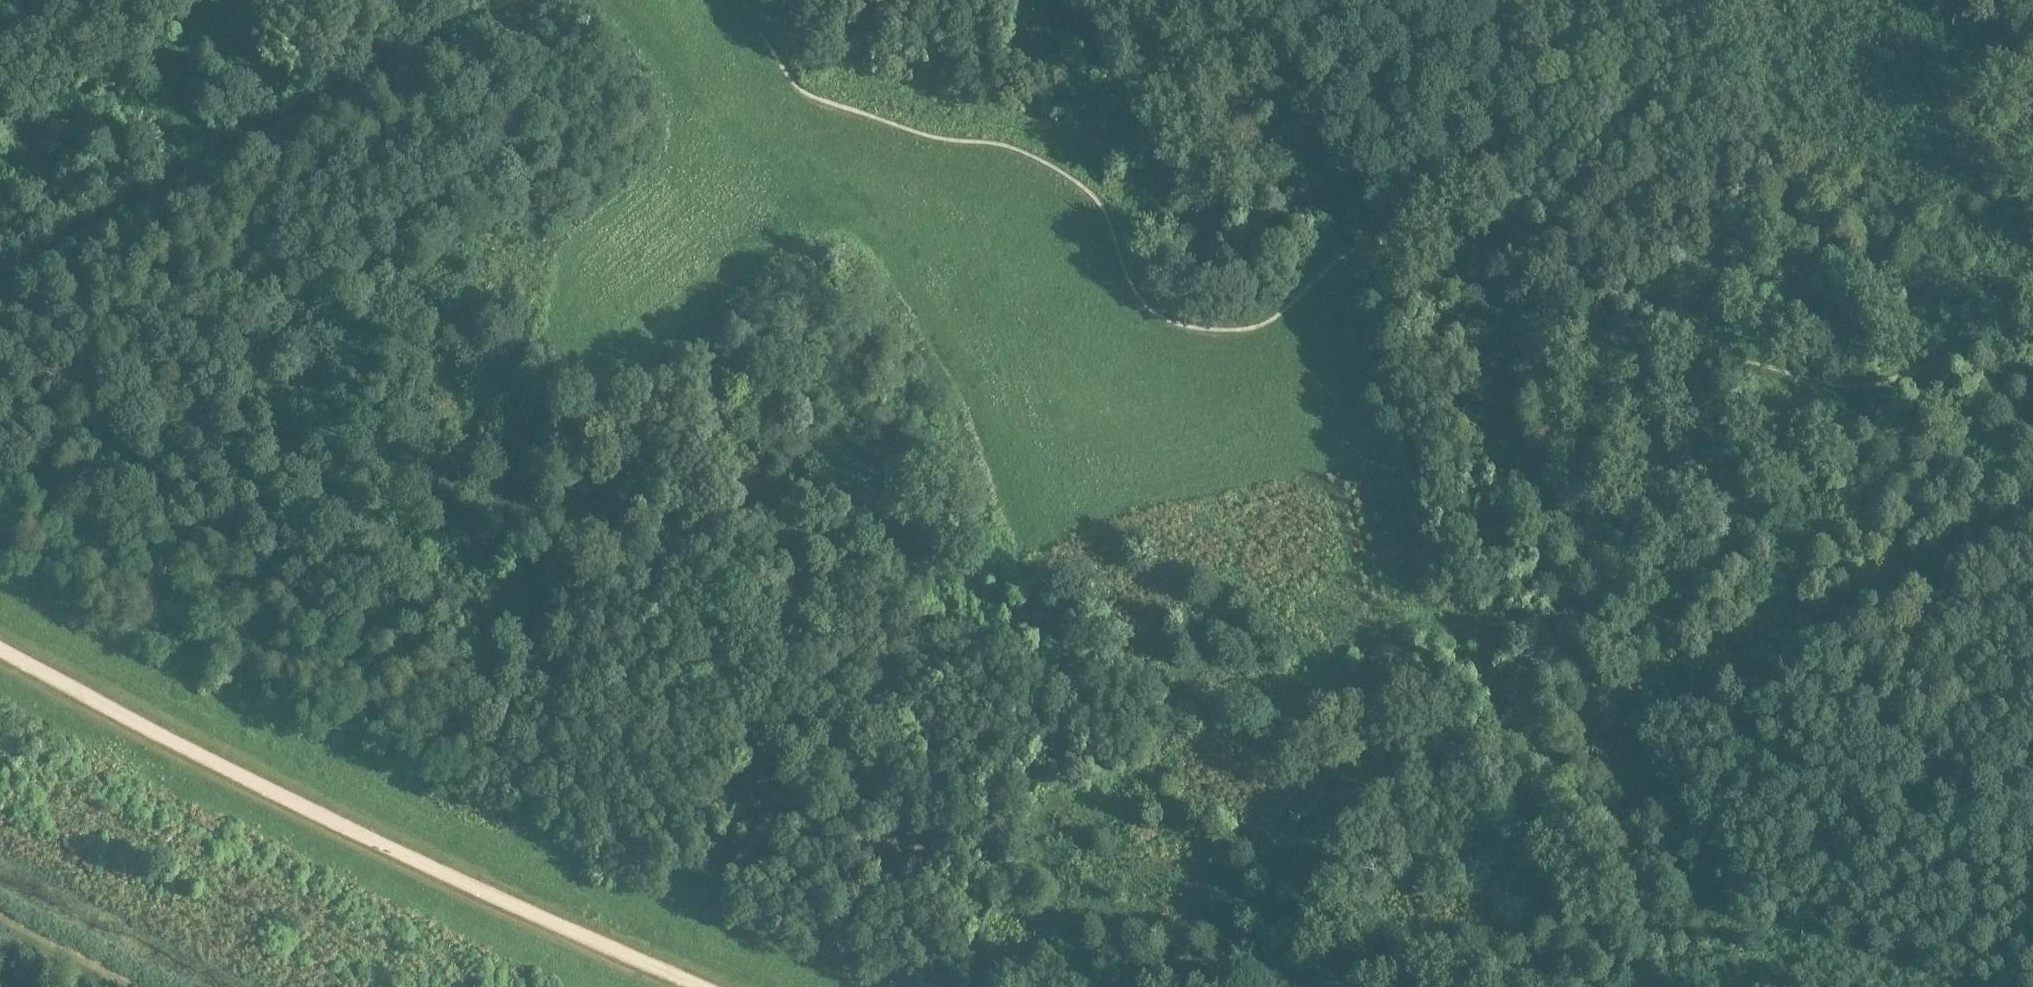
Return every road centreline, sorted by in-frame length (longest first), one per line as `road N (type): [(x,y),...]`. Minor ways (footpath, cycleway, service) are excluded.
road 1 (track): [(689,986),(329,822),(0,648)]

